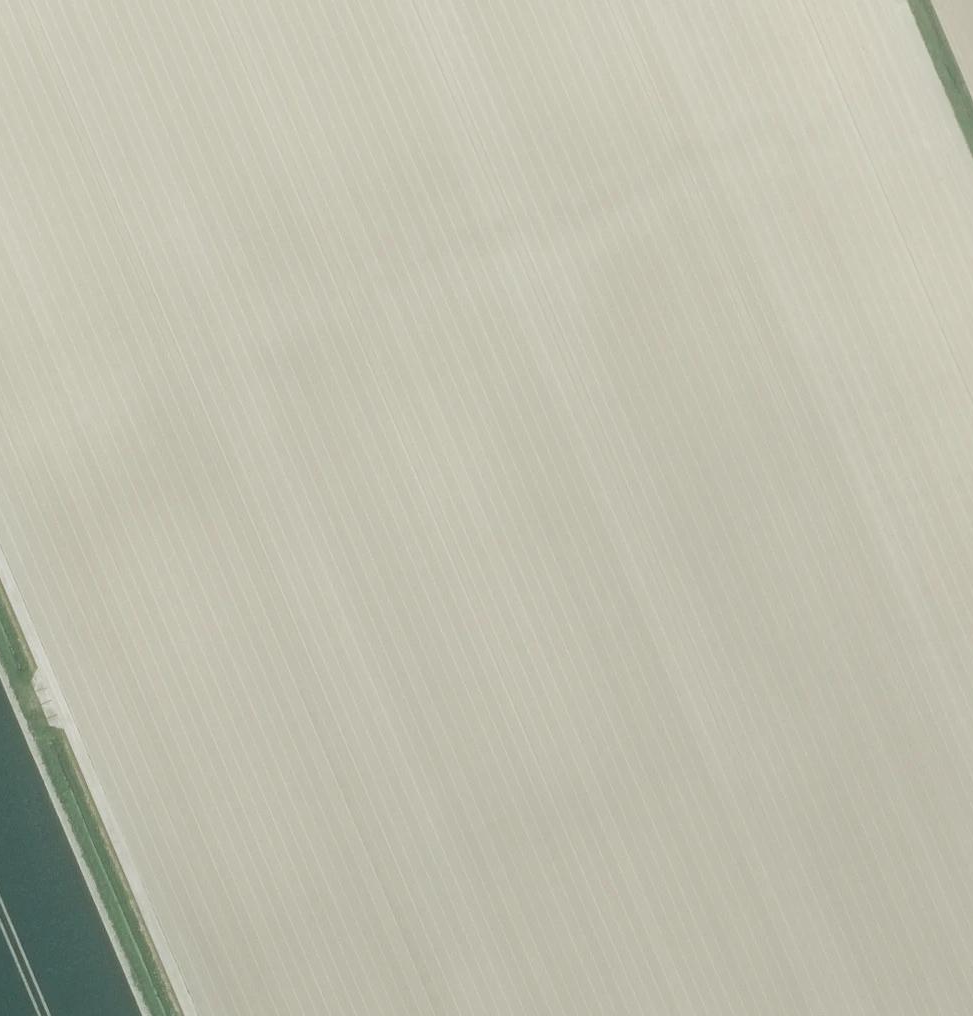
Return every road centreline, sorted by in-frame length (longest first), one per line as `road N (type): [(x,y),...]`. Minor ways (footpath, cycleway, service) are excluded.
road 1 (track): [(174,1015),(0,597)]

